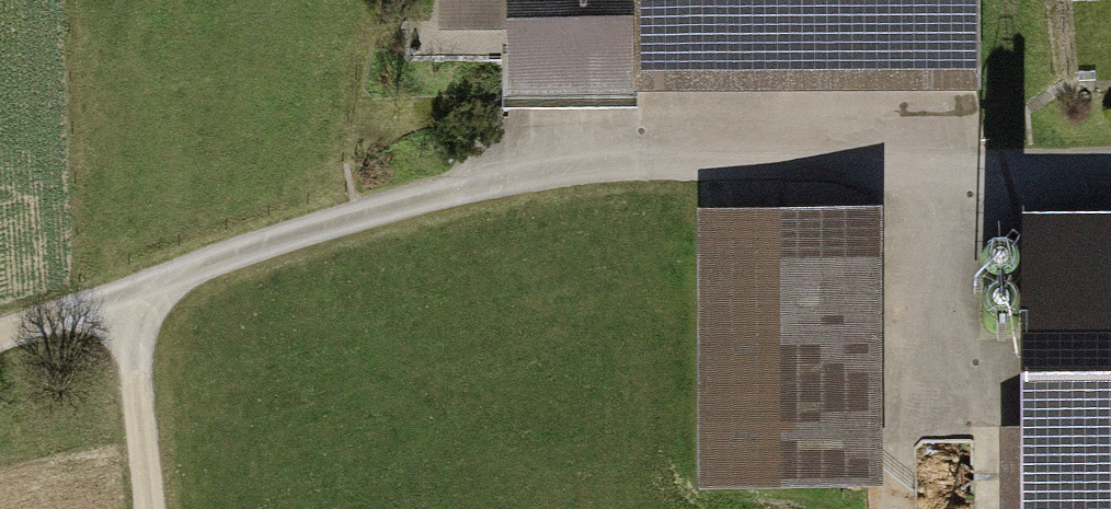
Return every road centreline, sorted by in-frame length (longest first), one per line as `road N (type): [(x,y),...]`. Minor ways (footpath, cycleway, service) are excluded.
road 1 (track): [(0,336),(340,222),(555,174),(1110,167)]
road 2 (track): [(930,168),(926,432)]
road 3 (track): [(148,508),(130,293)]

